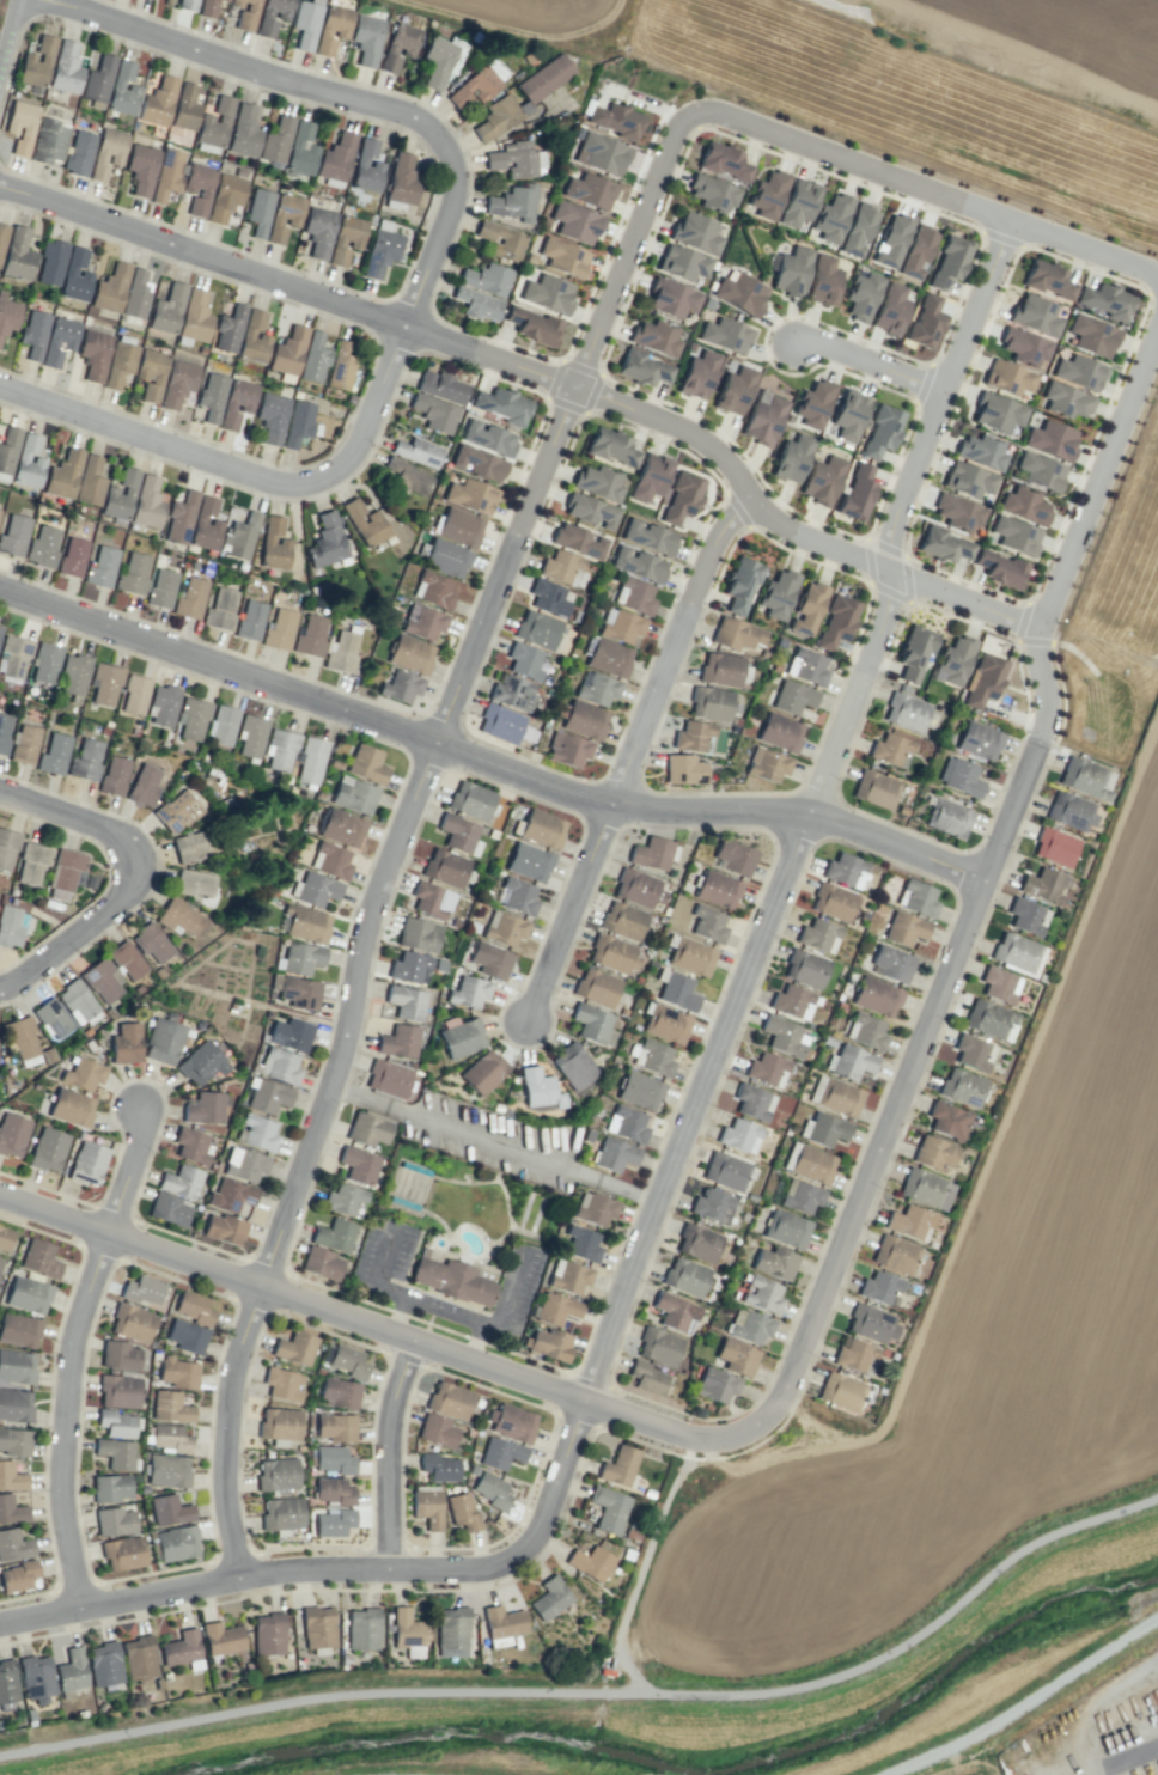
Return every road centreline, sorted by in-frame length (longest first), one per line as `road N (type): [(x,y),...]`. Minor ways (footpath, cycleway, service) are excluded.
road 1 (residential): [(0,1625),(269,1572),(481,1567),(529,1542),(807,811),(889,574)]
road 2 (residential): [(237,1578),(223,1481),(233,1359),(335,1066),(373,893),(574,386)]
road 3 (tertiary): [(1041,632),(776,523),(731,465),(574,386),(0,190)]
road 4 (tertiary): [(982,879),(807,811),(647,810),(560,792),(0,588)]
road 5 (residential): [(695,1440),(739,1440),(774,1414),(1042,726),(1041,632)]
road 6 (track): [(774,1414),(874,1439),(886,1423),(1157,740)]
road 7 (residential): [(1157,288),(702,111),(574,386)]
road 8 (residential): [(0,1196),(583,1399)]
road 9 (residential): [(404,323),(351,457),(321,480),(293,482),(0,392)]
road 10 (residential): [(83,1608),(63,1514),(65,1419),(78,1329),(141,1127),(138,1106)]
road 11 (residential): [(59,0),(425,124),(444,142),(455,181)]
road 12 (residential): [(889,574),(1013,232)]
road 13 (residential): [(609,804),(731,523),(760,501)]
road 14 (residential): [(0,987),(115,902),(126,876),(124,855),(109,832),(0,791)]
road 15 (residential): [(1041,632),(1157,326)]
road 16 (track): [(1157,107),(897,0)]
road 17 (track): [(695,1440),(618,1641),(645,1692)]
road 18 (residential): [(386,1568),(388,1431),(412,1338)]
road 19 (residential): [(524,1021),(609,804)]
road 20 (residential): [(796,346),(823,346),(952,391)]
road 21 (residential): [(455,181),(404,323)]

